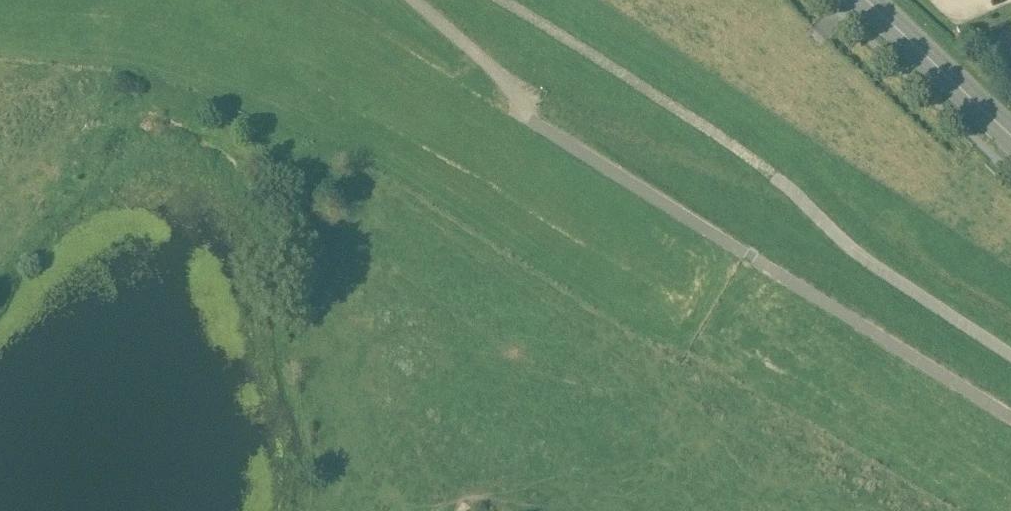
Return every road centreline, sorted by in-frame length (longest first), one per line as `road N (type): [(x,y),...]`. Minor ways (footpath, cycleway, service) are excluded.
road 1 (track): [(770,170),(848,250),(1010,360)]
road 2 (secondary): [(1010,134),(875,0)]

